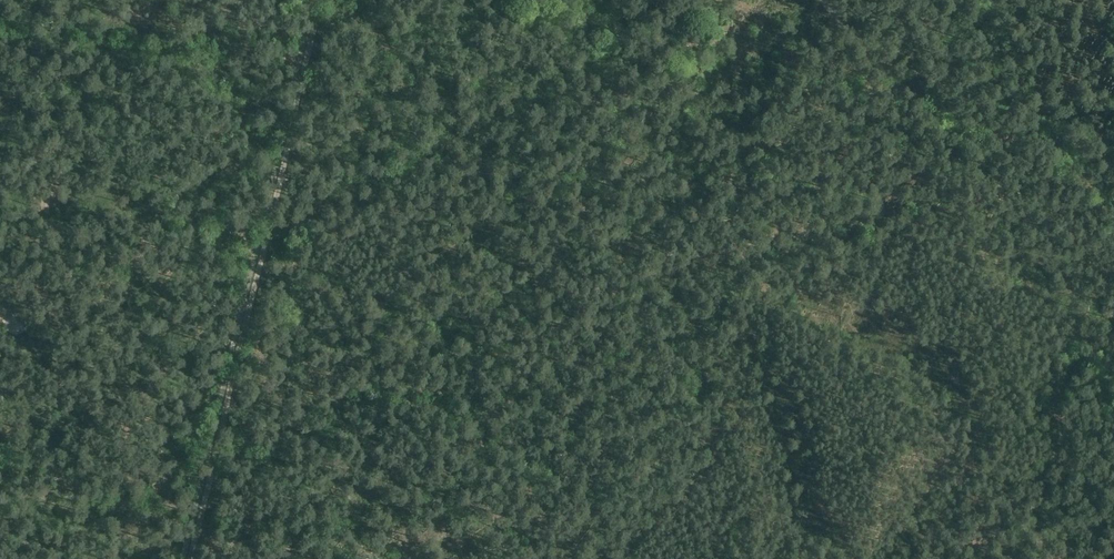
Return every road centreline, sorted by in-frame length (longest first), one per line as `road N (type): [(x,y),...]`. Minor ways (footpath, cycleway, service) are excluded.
road 1 (track): [(320,0),(189,558)]
road 2 (track): [(1113,225),(1068,163),(1043,147),(935,114),(820,0)]

